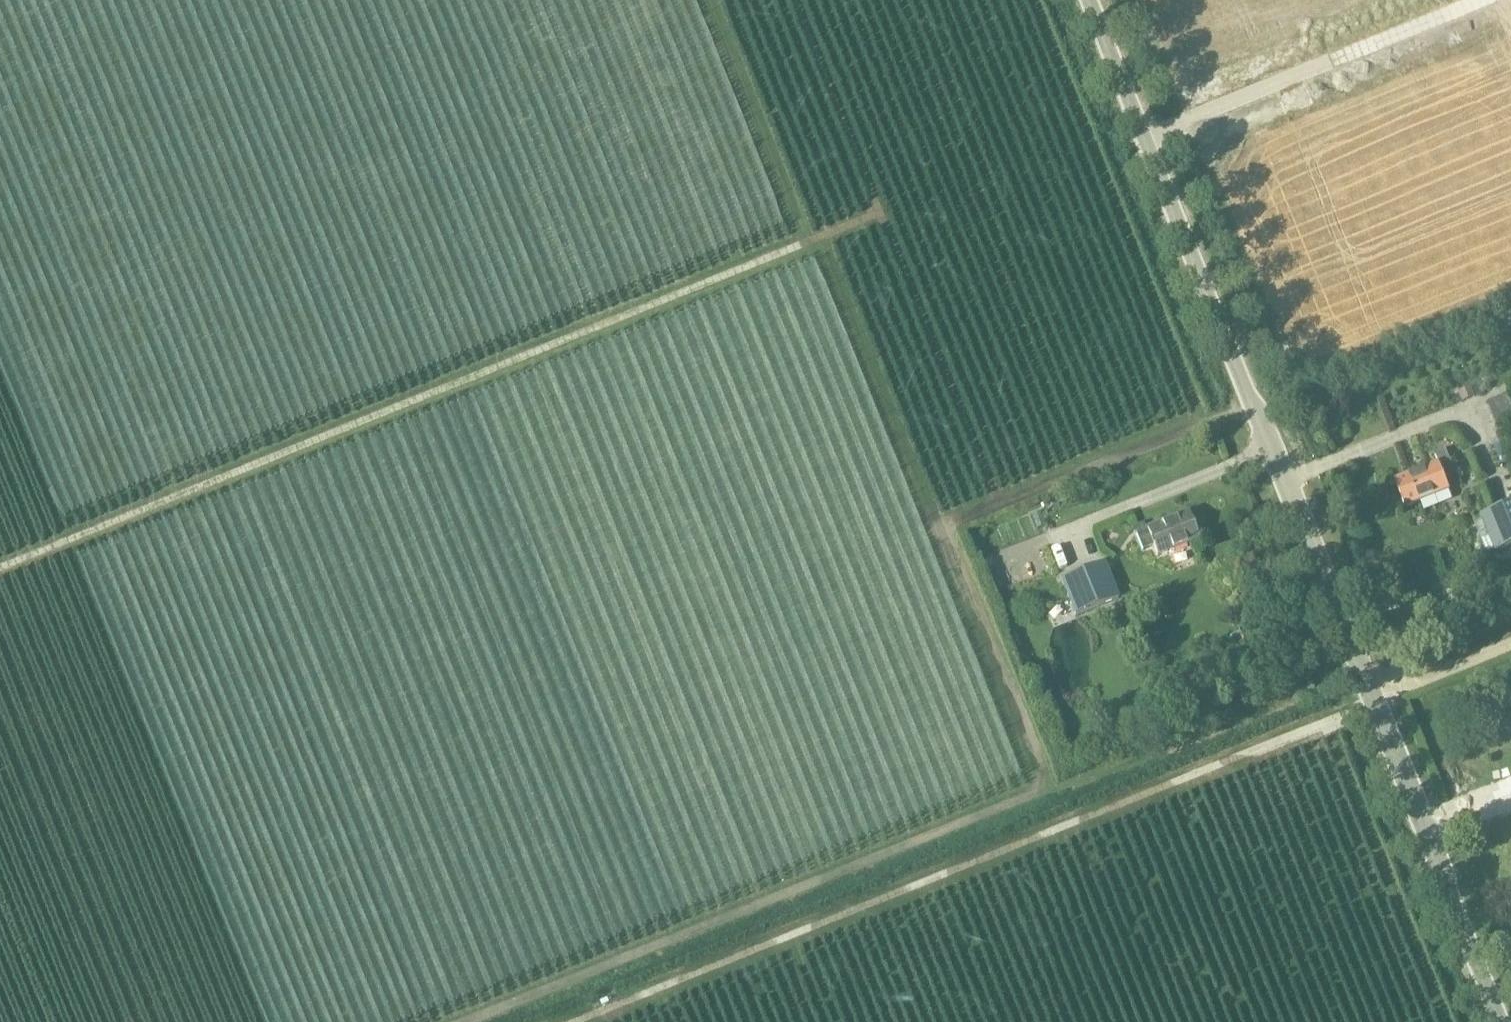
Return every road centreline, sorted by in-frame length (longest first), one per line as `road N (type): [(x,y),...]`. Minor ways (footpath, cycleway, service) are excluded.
road 1 (unclassified): [(1498,1021),(1088,0)]

